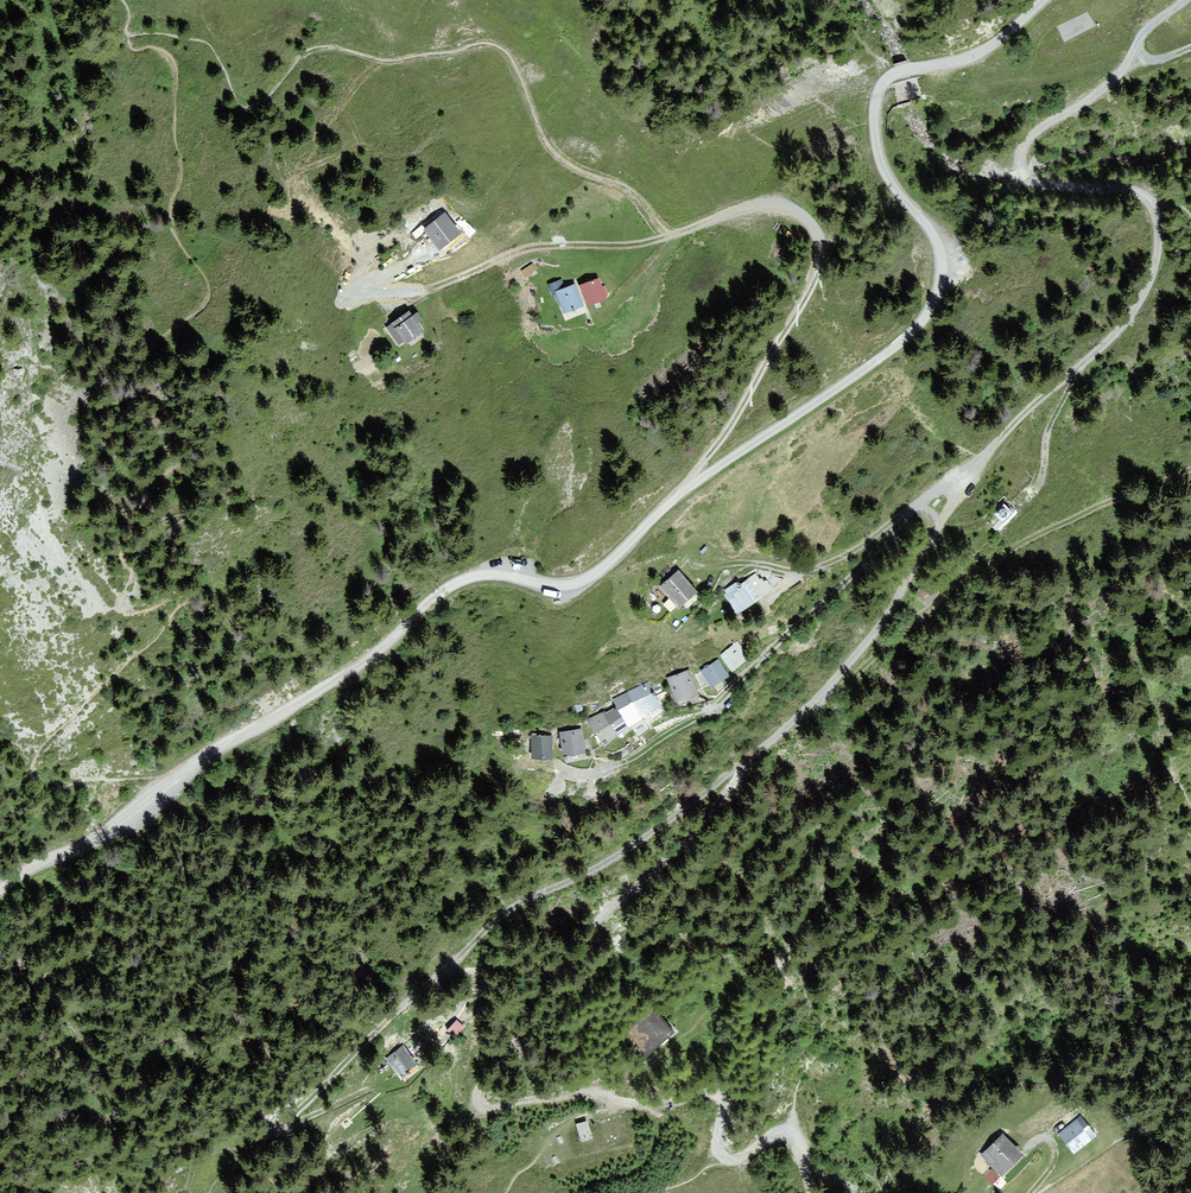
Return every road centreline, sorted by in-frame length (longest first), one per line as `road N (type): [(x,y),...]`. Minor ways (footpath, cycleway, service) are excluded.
road 1 (unclassified): [(1047,0),(992,46),(890,77),(880,88),(875,109),(885,169),(941,253),(935,302),(894,346),(686,486),(594,574),(568,585),(494,573),(453,585),(394,640),(0,897)]
road 2 (track): [(791,1134),(733,1159),(718,1147),(724,1104),(707,1094),(630,1104),(579,1093),(492,1110),(479,1099),(607,911),(699,832),(755,757)]
road 3 (track): [(1142,194),(1157,225),(1160,256),(1135,310),(993,448),(866,645),(755,757)]
road 4 (track): [(385,1082),(292,1123),(350,1057),(510,909),(601,865),(755,757)]
road 5 (track): [(973,474),(919,502),(700,716),(601,771),(587,776),(556,765)]
road 6 (track): [(756,204),(618,250),(511,253),(409,302),(386,304),(381,287),(409,261)]
road 7 (track): [(829,686),(849,680),(1020,546),(1130,491),(1190,472)]
road 8 (track): [(756,204),(787,204),(812,223),(822,269),(686,486)]
road 9 (track): [(1130,56),(1114,79),(1052,121),(1022,159),(1040,186),(1142,194)]
road 10 (track): [(919,502),(822,566),(794,571),(694,564)]
road 11 (track): [(1086,360),(1052,420),(1033,489)]

